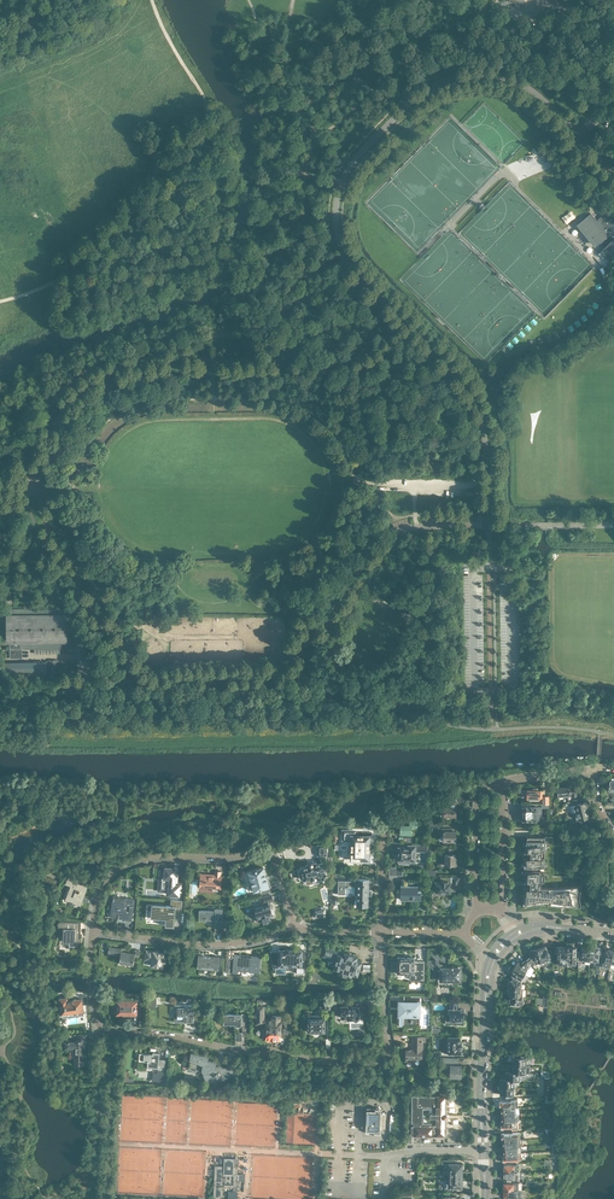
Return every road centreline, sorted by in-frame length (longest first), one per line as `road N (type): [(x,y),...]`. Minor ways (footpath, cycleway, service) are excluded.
road 1 (unclassified): [(489,527),(488,452),(475,404),(435,350),(353,270),(338,234),(343,183),(422,93),(480,75),(539,95),(613,171)]
road 2 (residential): [(295,926),(269,850),(127,863),(102,887),(93,931)]
road 3 (residential): [(388,1054),(374,1064),(102,1029)]
road 4 (residential): [(93,931),(231,943),(295,926)]
road 5 (secondary): [(483,1150),(484,1024),(494,957)]
road 6 (track): [(234,637),(74,628)]
road 7 (residential): [(504,781),(476,798),(475,908)]
road 8 (residential): [(502,908),(504,781)]
road 9 (residential): [(388,1054),(381,933)]

